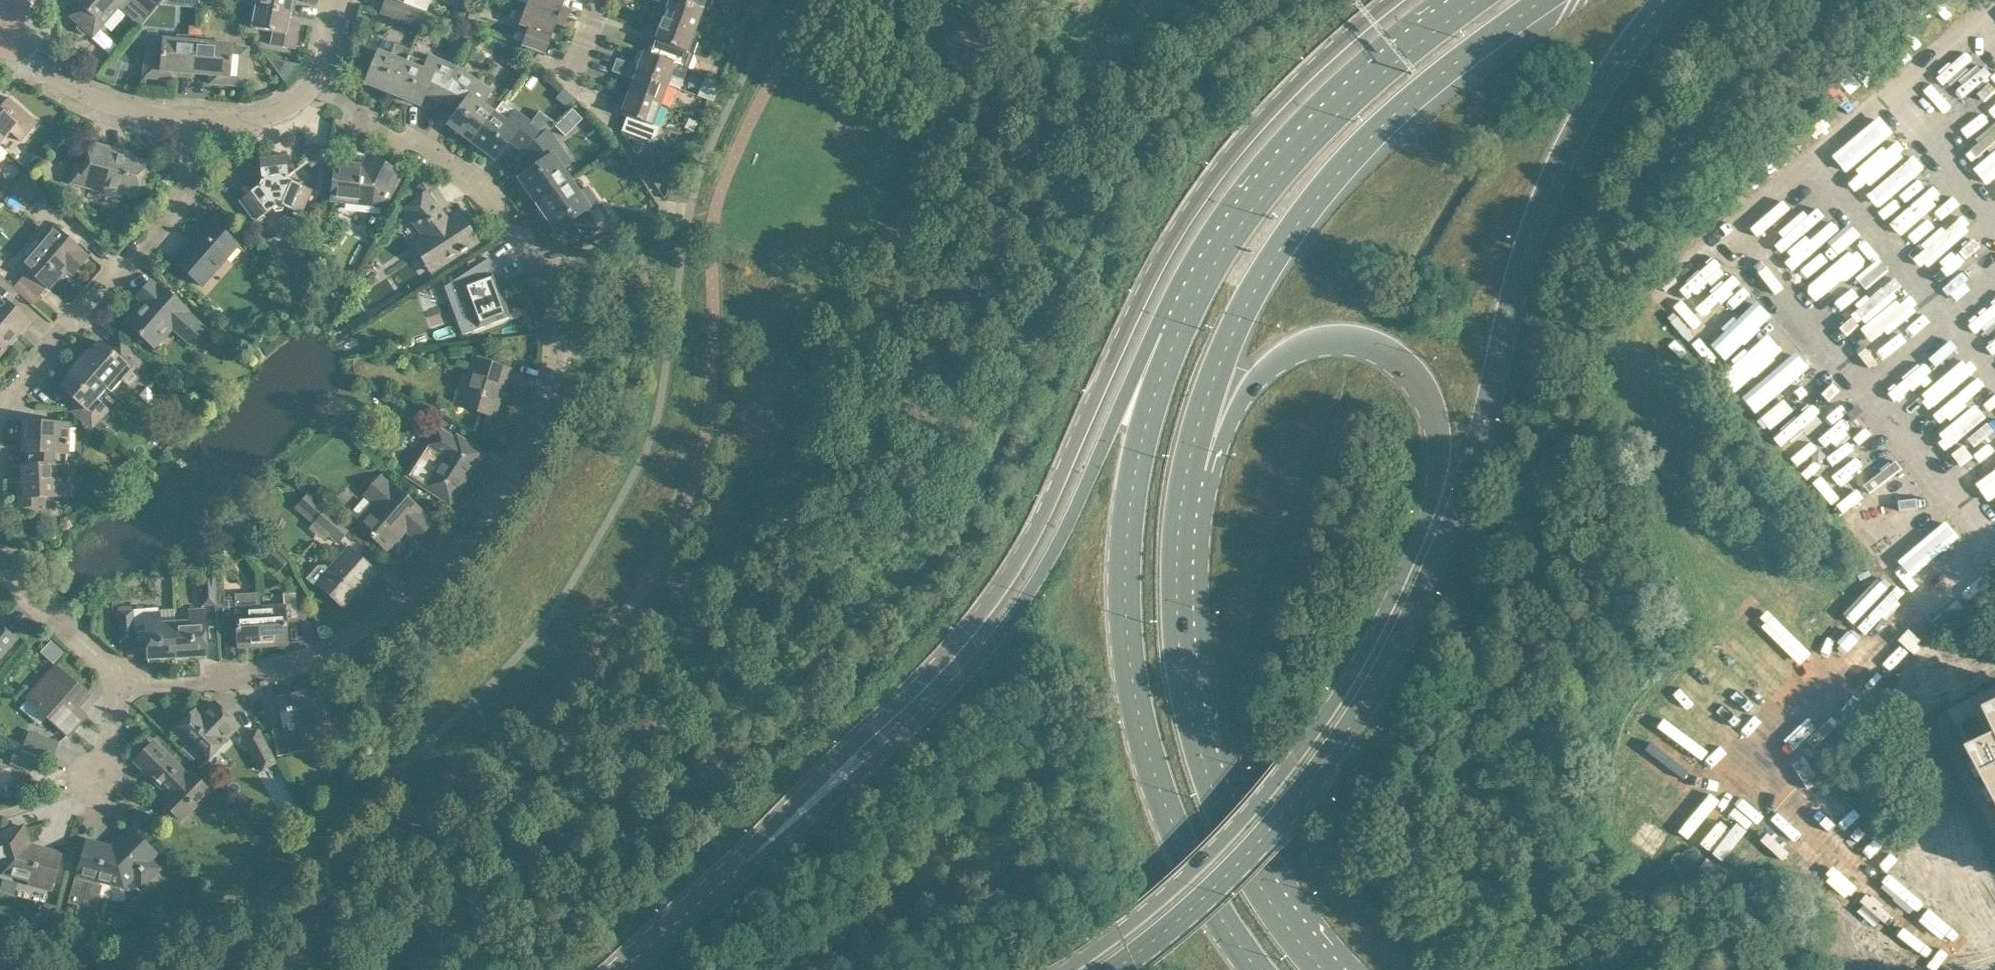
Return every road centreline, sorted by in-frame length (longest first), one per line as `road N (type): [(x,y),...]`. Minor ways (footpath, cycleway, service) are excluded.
road 1 (secondary): [(1110,969),(1184,914),(1267,831),(1383,668),(1456,513),(1526,255),(1558,170),(1602,83),(1665,0)]
road 2 (secondary): [(1394,0),(1298,79),(1194,202),(1020,556),(961,638),(801,795),(743,870)]
road 3 (secondary): [(1188,468),(1261,374),(1303,346),(1332,340),(1381,353),(1413,382),(1433,424),(1431,504),(1362,656),(1321,720),(1211,851),(1064,969)]
road 4 (residential): [(121,678),(159,686),(273,669),(362,629),(469,543),(543,404),(559,316),(523,239),(470,177),(440,155),(368,126),(351,103),(315,84)]
road 5 (secondary): [(1187,300),(1144,361),(1034,580),(983,652),(743,870)]
road 6 (secondary): [(1187,300),(1133,484),(1128,589),(1135,683),(1162,796),(1185,857),(1257,969)]
road 7 (secondary): [(1188,468),(1211,378),(1282,238),(1395,114),(1542,0)]
road 8 (secondary): [(1334,969),(1274,894),(1205,739),(1183,600),(1188,468)]
road 9 (secondary): [(1458,0),(1306,126),(1237,216),(1187,300)]
road 10 (residential): [(195,119),(183,192),(169,220),(52,341),(0,412)]
road 11 (residential): [(0,27),(75,88),(145,113),(195,119)]
road 12 (residential): [(0,567),(121,678)]
road 13 (secondary): [(743,870),(628,969)]
road 14 (residential): [(195,119),(270,116),(315,84)]

